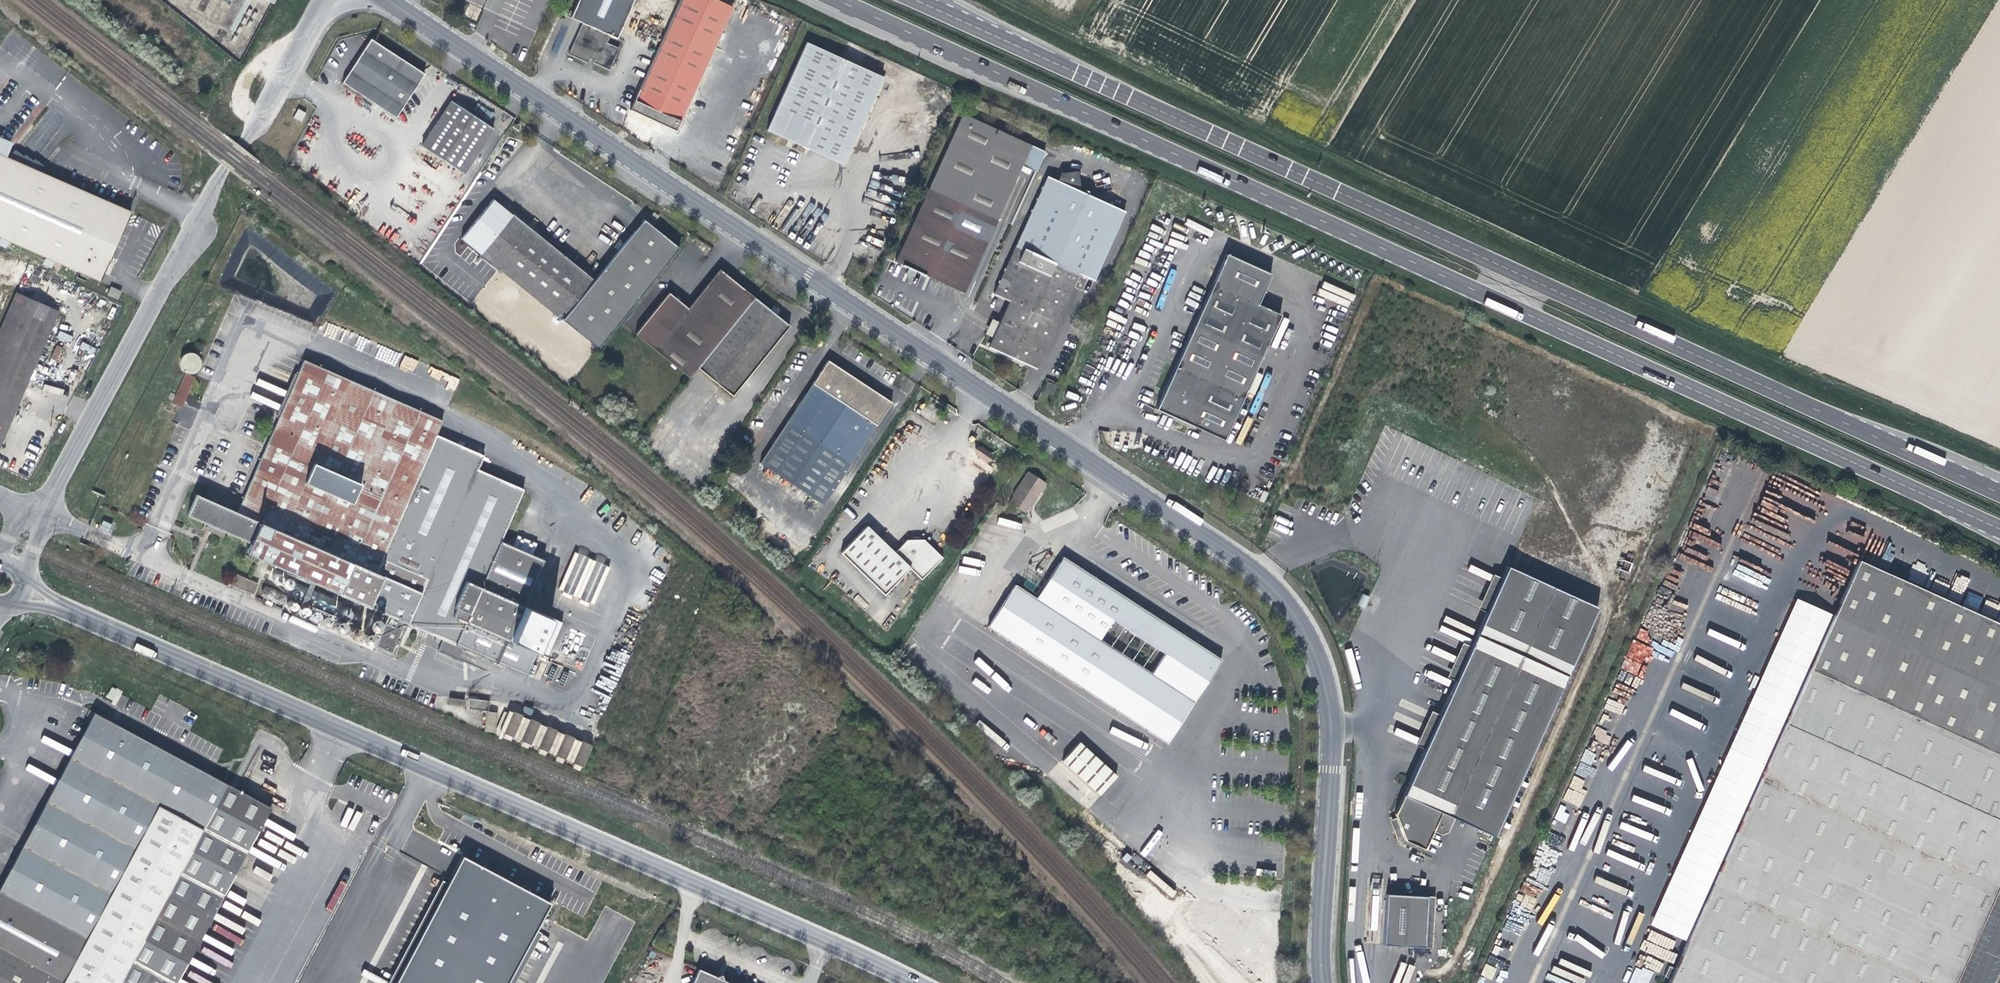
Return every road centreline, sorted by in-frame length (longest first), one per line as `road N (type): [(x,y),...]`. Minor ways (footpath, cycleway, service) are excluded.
road 1 (unclassified): [(1322,982),(1328,687),(1298,618),(1264,579),(380,0)]
road 2 (primary): [(838,0),(1999,530)]
road 3 (primary): [(1999,493),(983,30)]
road 4 (unclassified): [(49,602),(911,982)]
road 5 (tertiary): [(219,175),(29,528)]
road 6 (tertiary): [(327,0),(243,143)]

